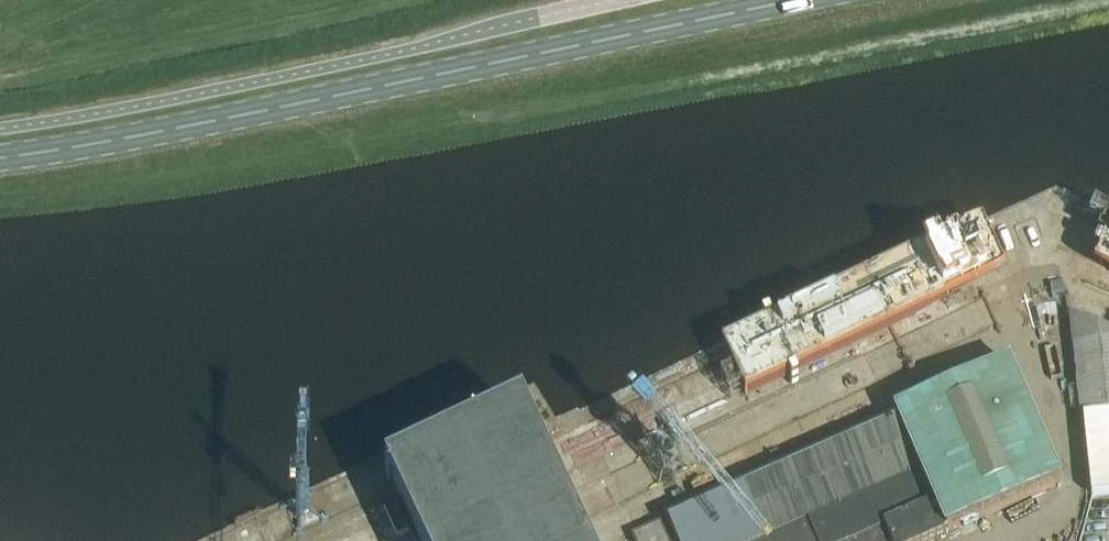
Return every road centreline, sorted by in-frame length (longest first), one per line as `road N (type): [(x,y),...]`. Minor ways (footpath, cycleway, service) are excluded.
road 1 (secondary): [(803,0),(0,161)]

